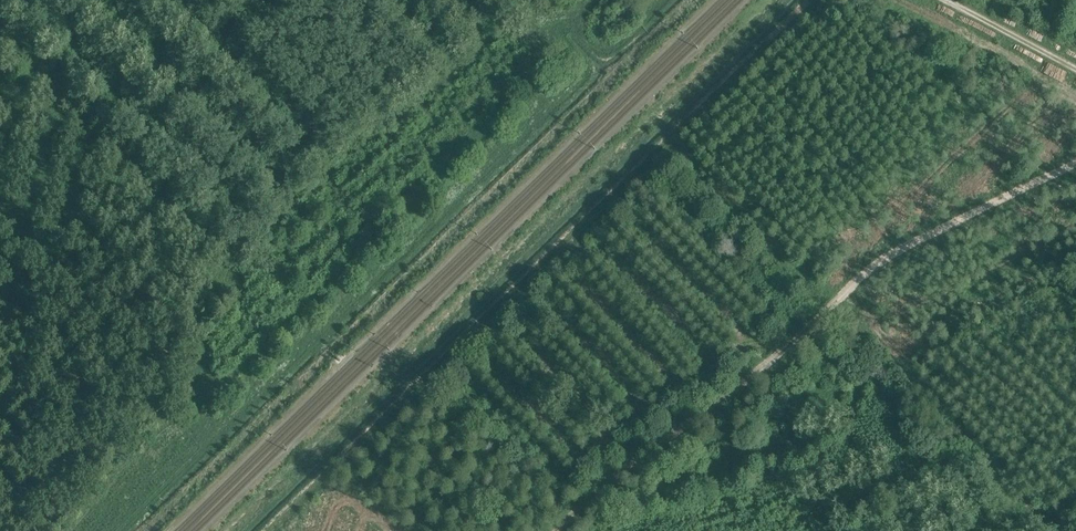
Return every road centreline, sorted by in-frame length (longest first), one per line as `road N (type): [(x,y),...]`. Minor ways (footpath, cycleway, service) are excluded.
road 1 (track): [(114,530),(575,86),(583,71),(555,42),(560,26),(571,23),(607,48),(663,0)]
road 2 (track): [(812,0),(265,530)]
road 3 (track): [(776,0),(233,530)]
road 4 (track): [(146,530),(689,0)]
road 5 (track): [(944,0),(1075,69)]

